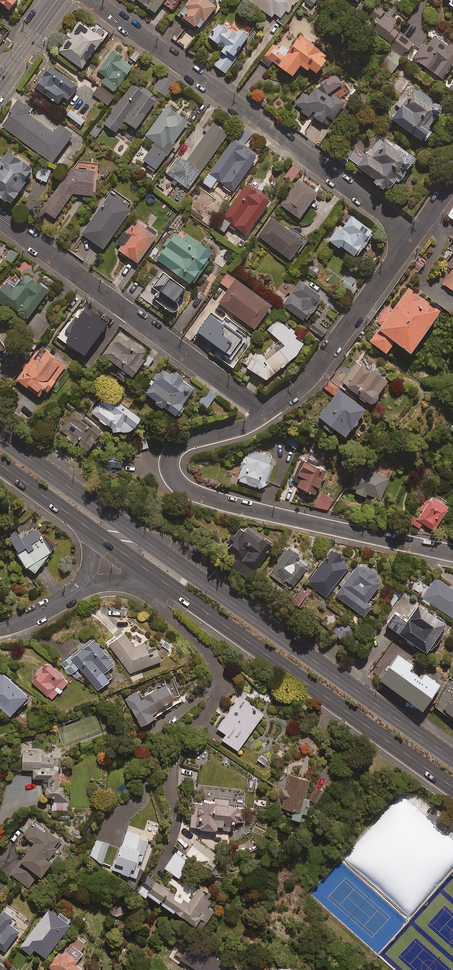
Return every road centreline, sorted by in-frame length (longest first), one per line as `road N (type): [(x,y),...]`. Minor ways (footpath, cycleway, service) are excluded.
road 1 (secondary): [(0,430),(452,752)]
road 2 (secondary): [(452,782),(116,551)]
road 3 (residential): [(92,0),(413,237)]
road 4 (residential): [(0,218),(267,413)]
road 5 (residential): [(452,554),(205,498)]
road 6 (residential): [(413,237),(322,363),(267,413)]
road 7 (residential): [(267,413),(175,449),(171,474),(205,498)]
road 8 (secondary): [(116,551),(0,468)]
road 9 (residential): [(116,551),(76,593),(0,627)]

